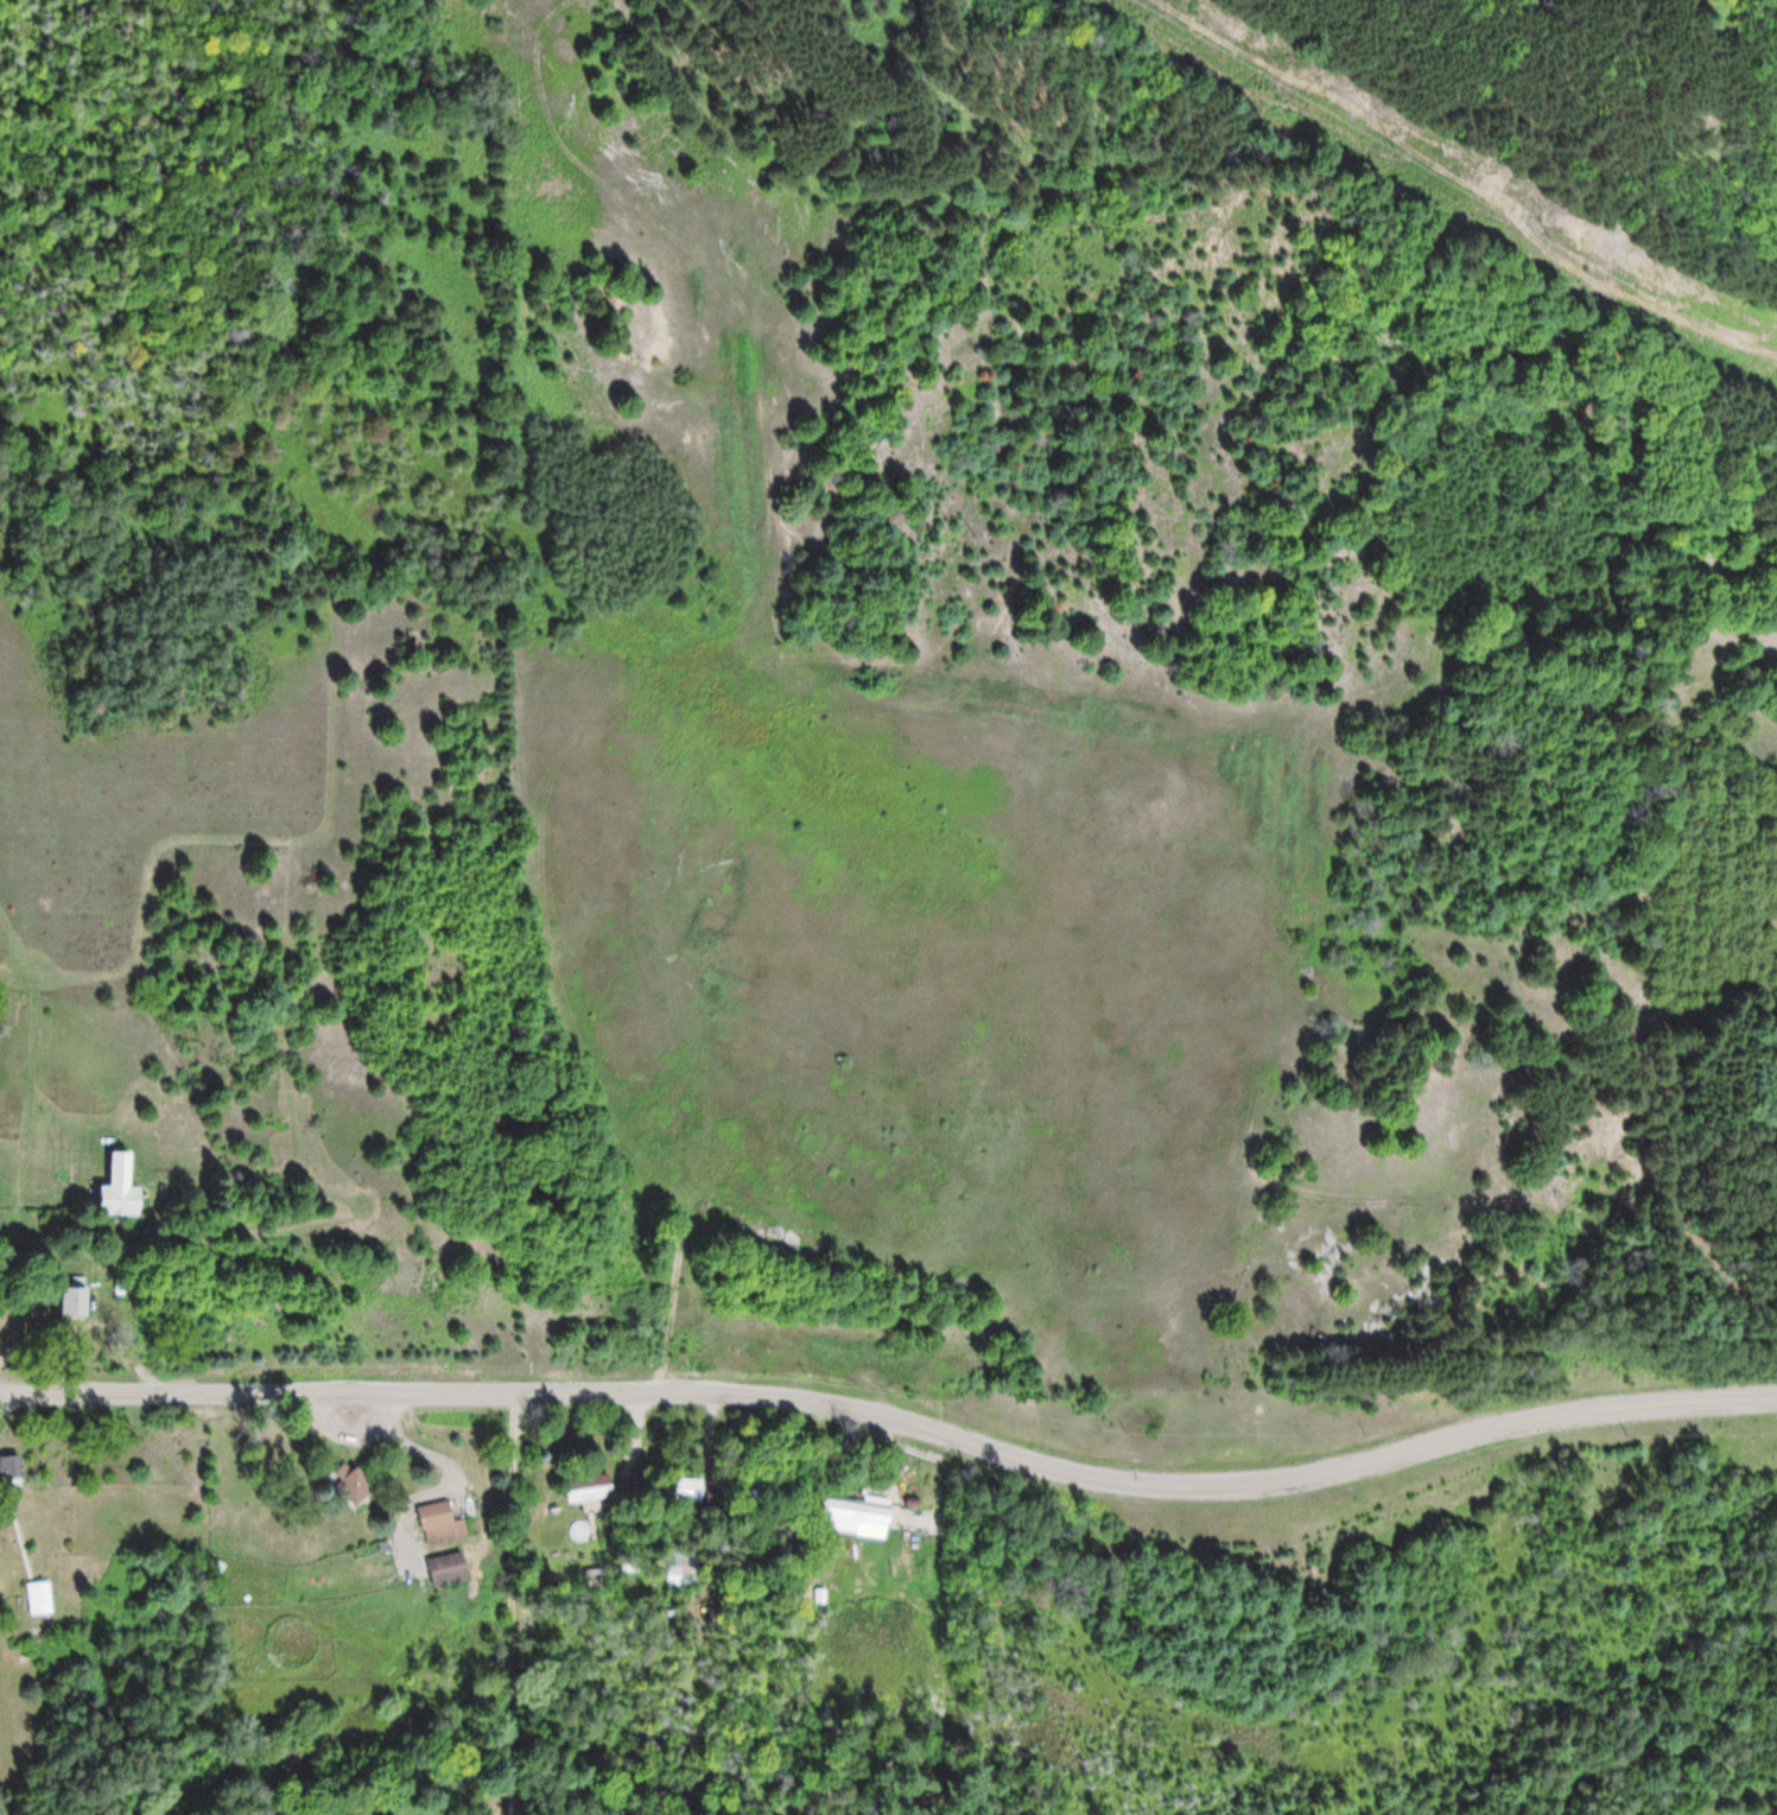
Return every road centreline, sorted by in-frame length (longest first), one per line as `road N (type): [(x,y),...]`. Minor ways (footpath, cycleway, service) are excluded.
road 1 (residential): [(1776,1403),(1585,1408),(1290,1481),(1213,1489),(1089,1479),(886,1420),(772,1401),(0,1397)]

